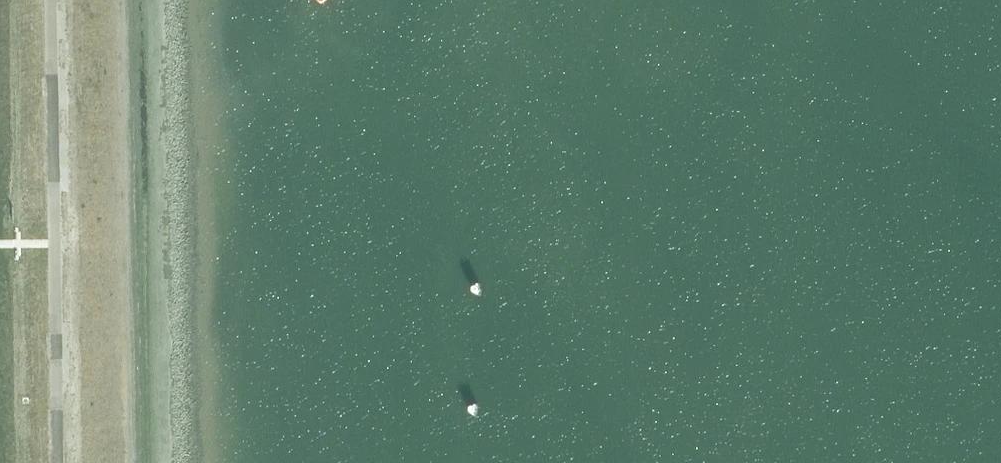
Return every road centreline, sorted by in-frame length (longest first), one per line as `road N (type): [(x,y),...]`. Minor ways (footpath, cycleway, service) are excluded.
road 1 (unclassified): [(67,462),(52,0)]

